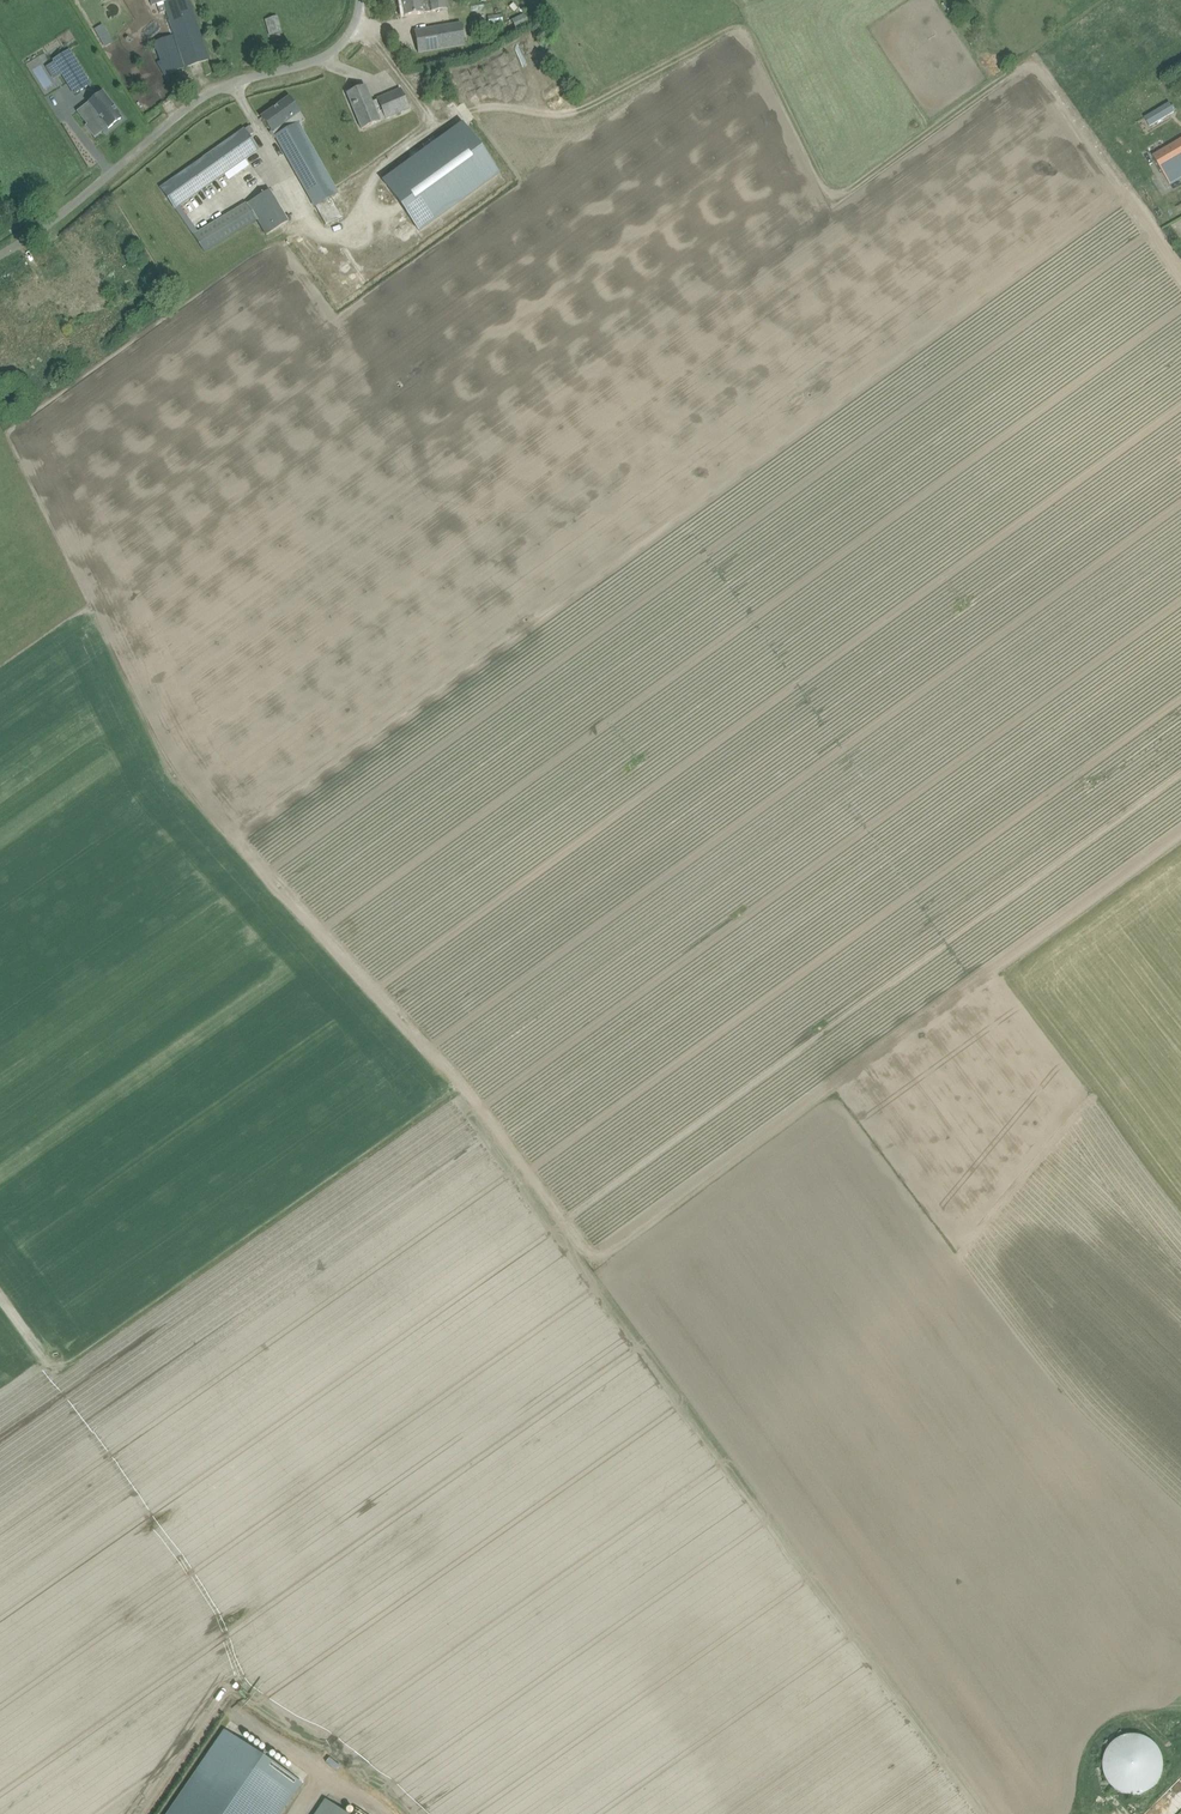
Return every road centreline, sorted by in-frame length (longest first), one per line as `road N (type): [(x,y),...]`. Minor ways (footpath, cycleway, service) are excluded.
road 1 (track): [(154,716),(170,768),(424,1043),(585,1262),(596,1266),(1180,839)]
road 2 (unclassified): [(0,259),(200,102),(341,45),(355,28),(360,0)]

